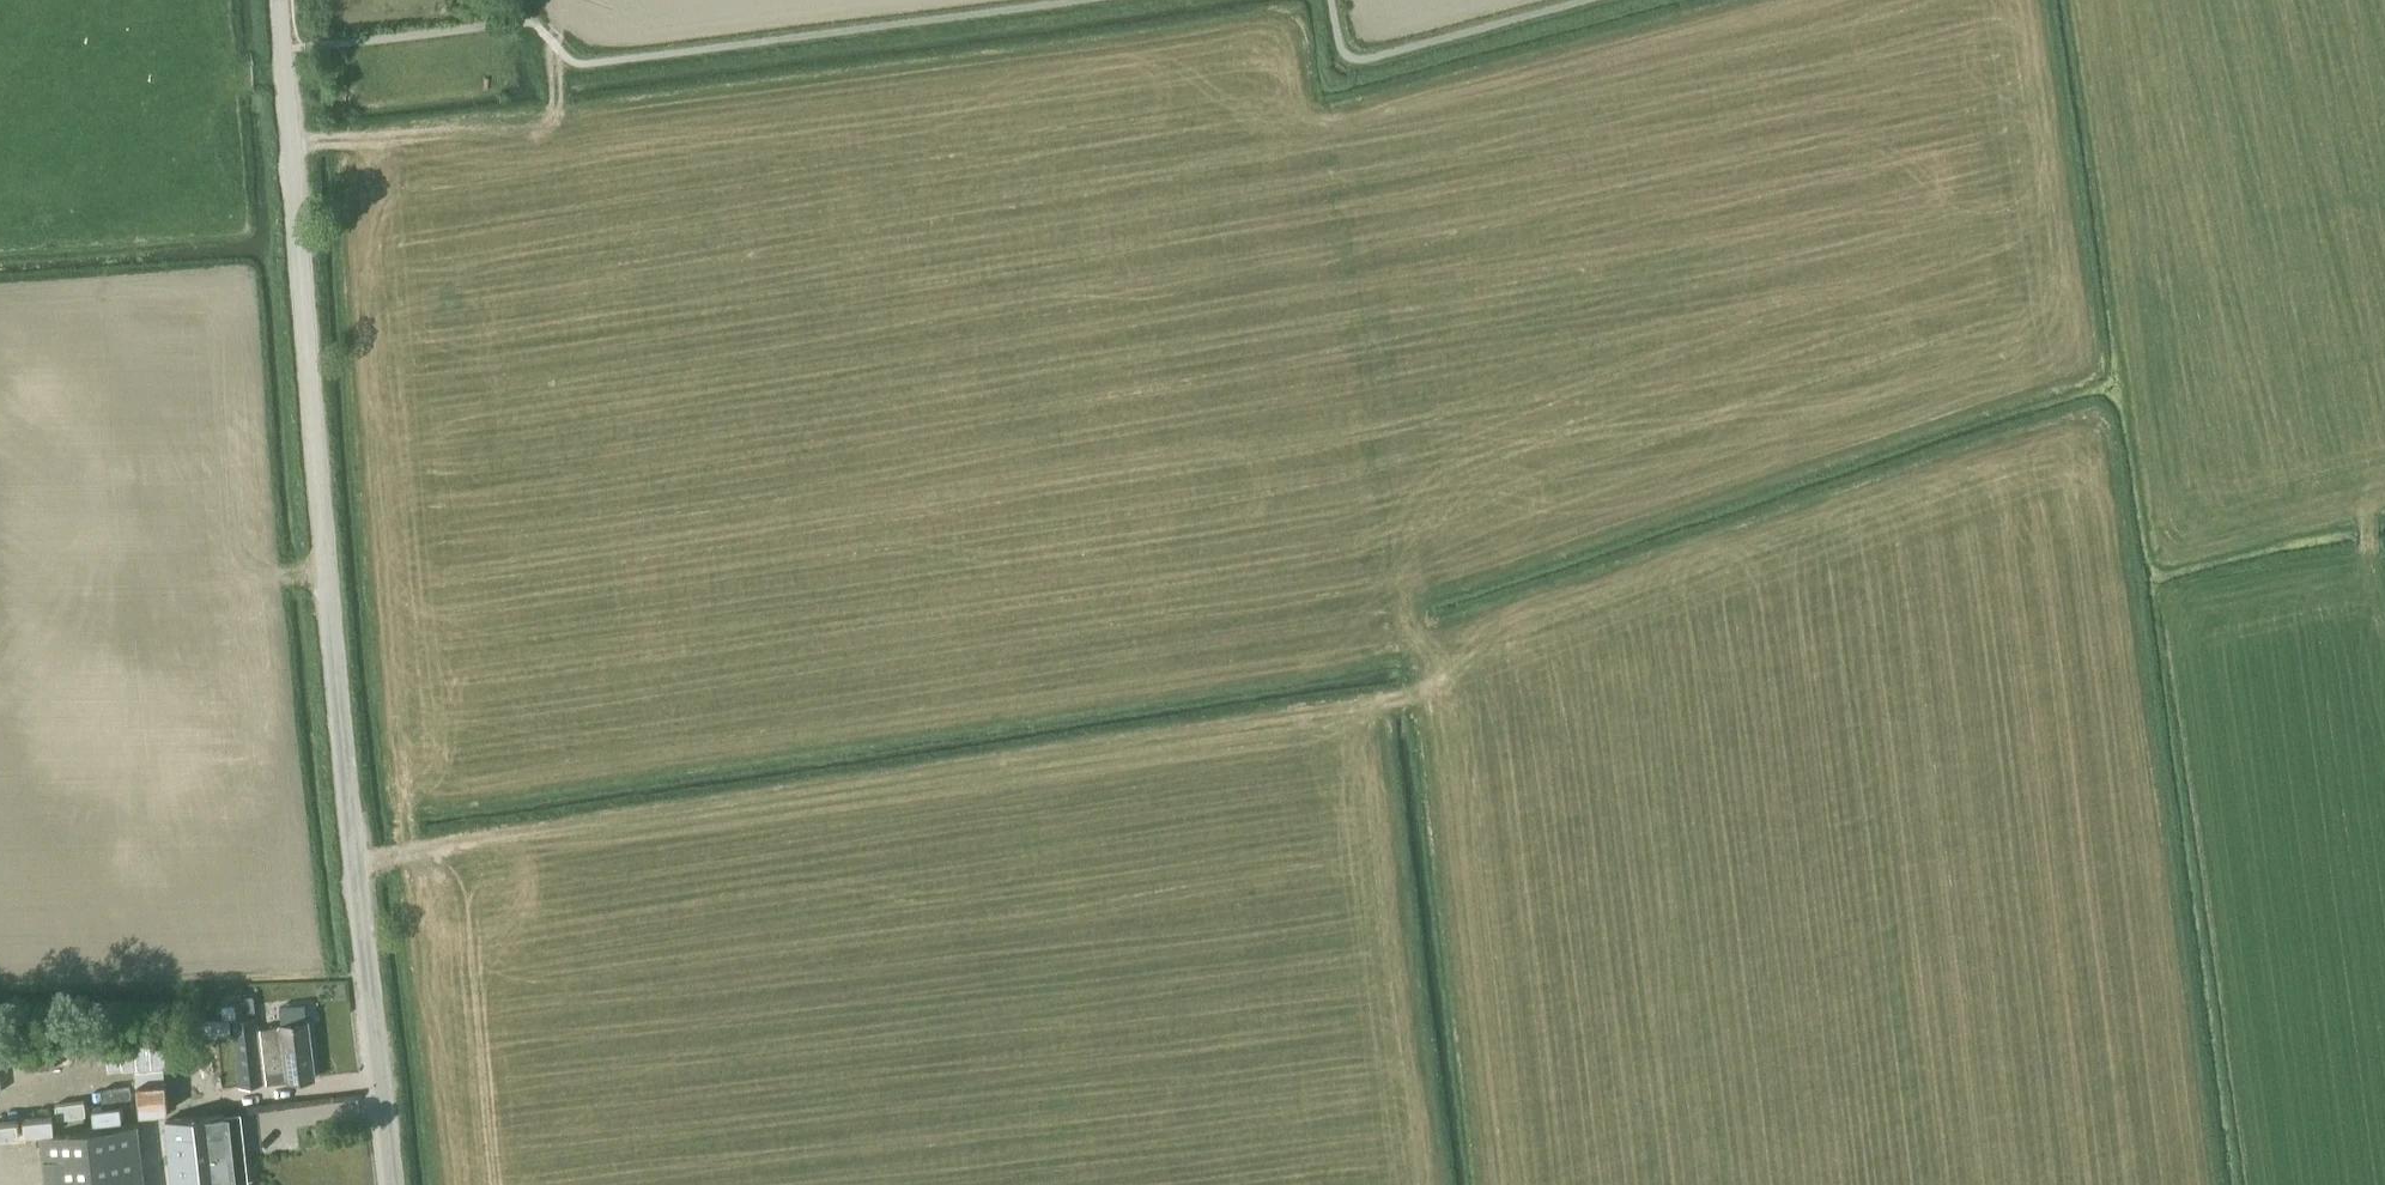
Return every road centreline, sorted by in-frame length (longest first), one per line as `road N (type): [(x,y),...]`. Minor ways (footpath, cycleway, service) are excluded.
road 1 (tertiary): [(394,1184),(329,596),(279,0)]
road 2 (track): [(554,46),(559,106),(544,116),(291,144)]

